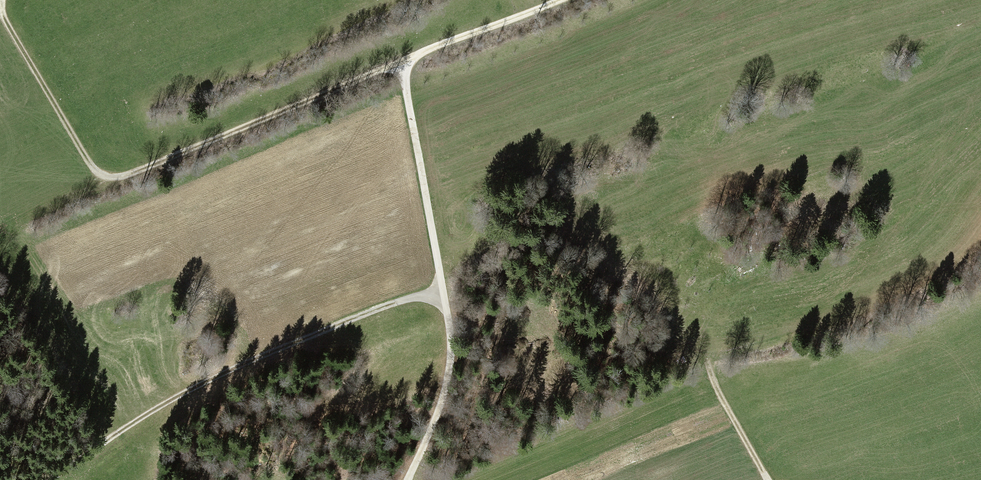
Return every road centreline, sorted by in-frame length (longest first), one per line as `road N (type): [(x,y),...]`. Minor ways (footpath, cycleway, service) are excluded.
road 1 (track): [(0,15),(108,188),(562,0)]
road 2 (track): [(54,479),(228,376),(407,301),(443,294)]
road 3 (track): [(403,65),(450,369),(408,479)]
road 4 (track): [(765,479),(715,383),(712,359)]

